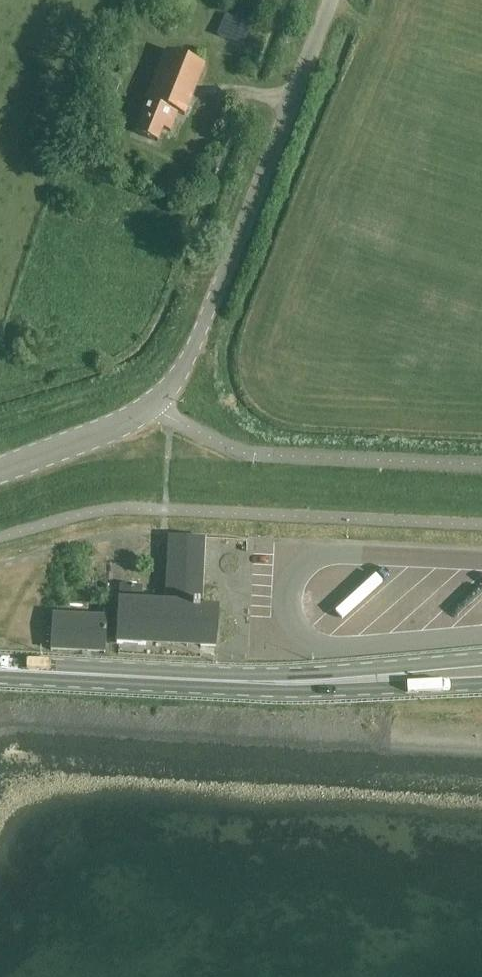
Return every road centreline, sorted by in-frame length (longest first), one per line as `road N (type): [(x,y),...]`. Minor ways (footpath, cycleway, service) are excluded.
road 1 (unclassified): [(0,470),(132,419),(176,379),(326,0)]
road 2 (primary): [(0,672),(272,683)]
road 3 (primary): [(481,659),(272,683)]
road 4 (primary): [(272,683),(481,683)]

